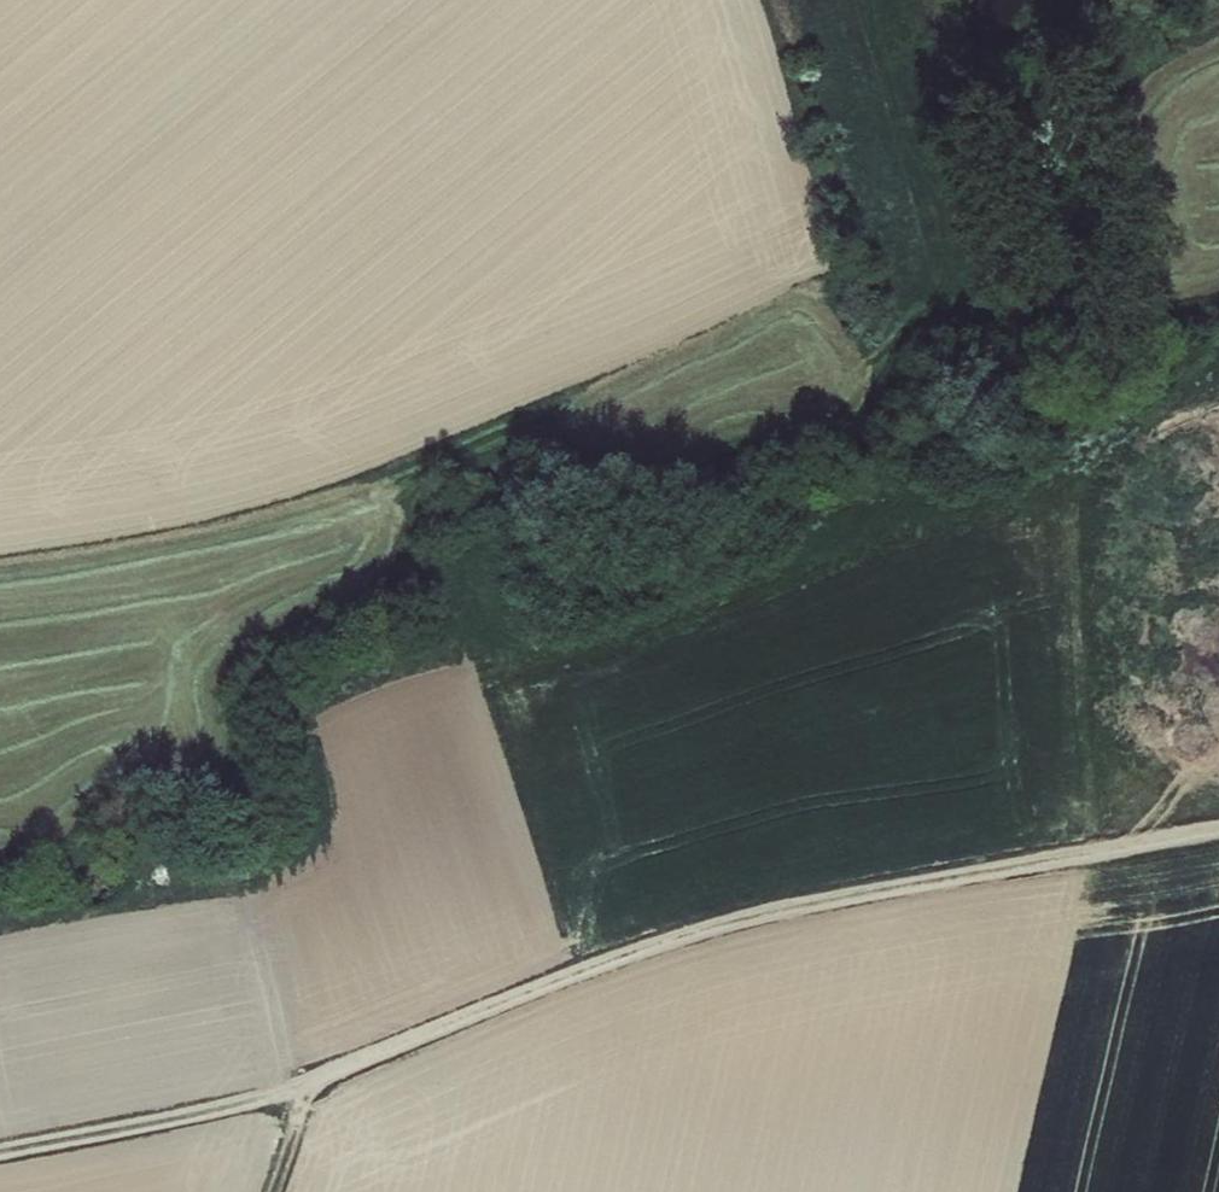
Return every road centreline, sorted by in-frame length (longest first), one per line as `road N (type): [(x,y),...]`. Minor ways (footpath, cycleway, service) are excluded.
road 1 (track): [(1218,839),(795,915),(662,952),(299,1094),(0,1160)]

